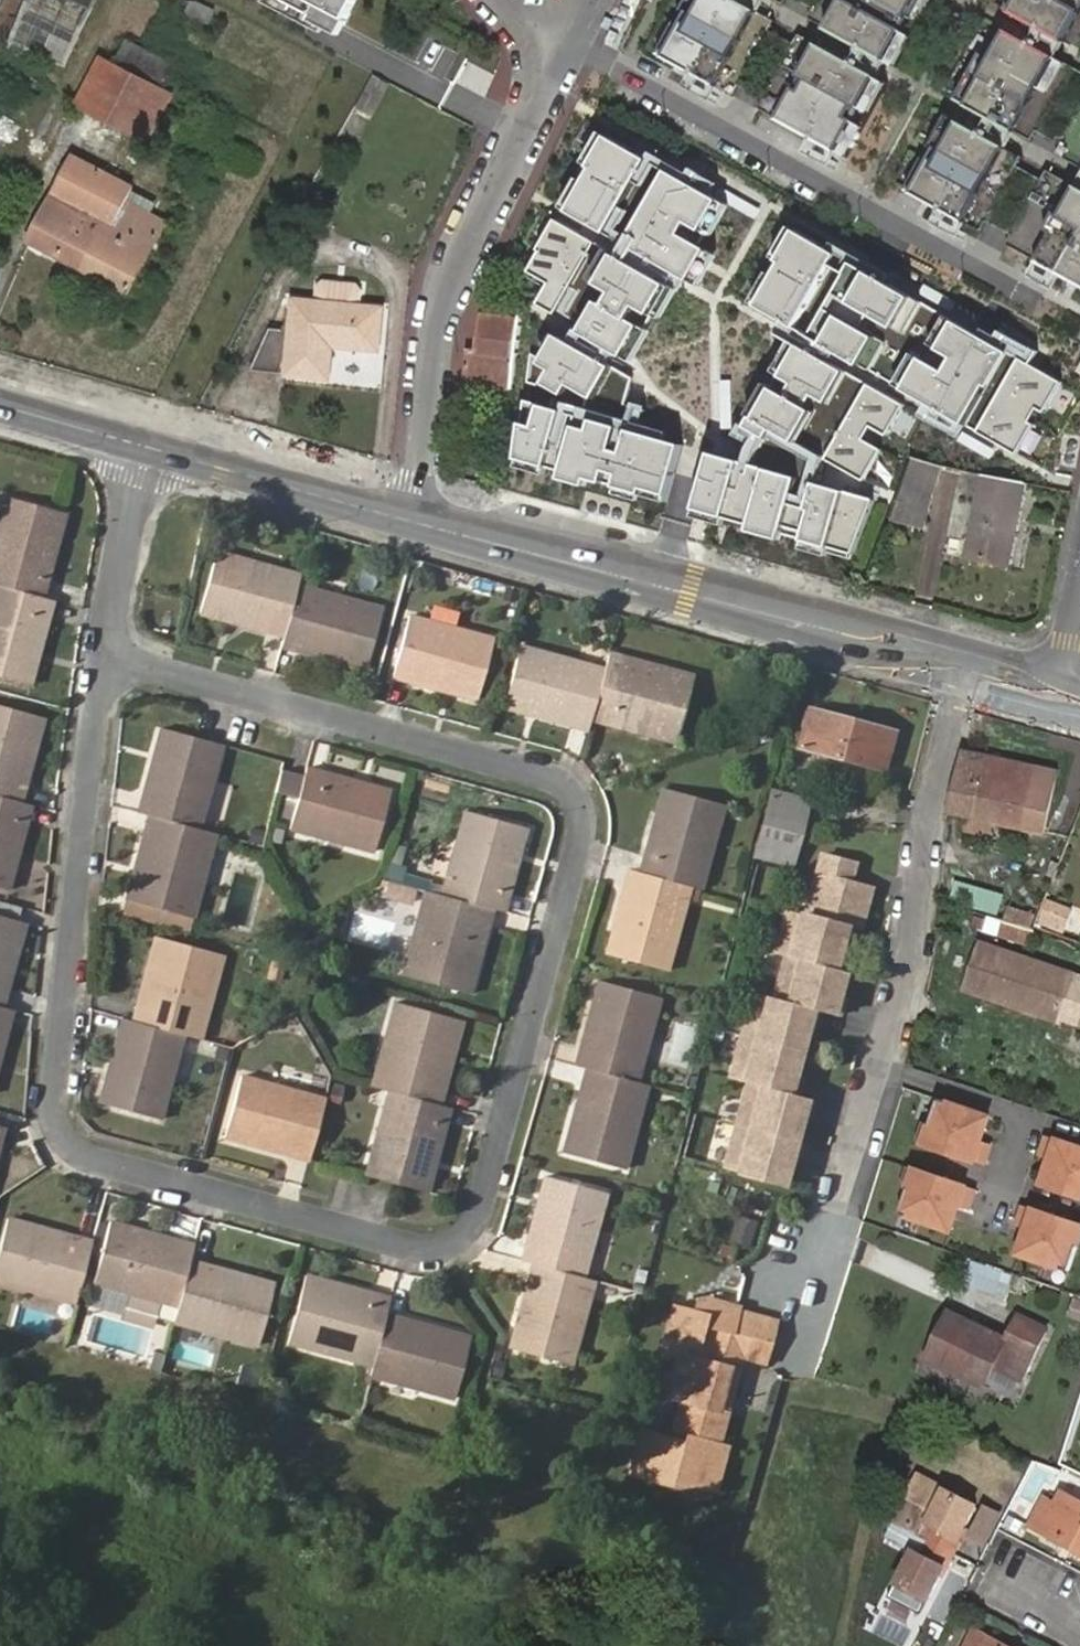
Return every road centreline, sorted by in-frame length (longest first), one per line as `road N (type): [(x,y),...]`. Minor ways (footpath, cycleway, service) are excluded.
road 1 (residential): [(100,659),(51,1115),(70,1152),(391,1241),(441,1246),(475,1224),(584,821),(560,782)]
road 2 (residential): [(797,1358),(912,950),(929,807),(964,665)]
road 3 (tertiary): [(416,522),(964,665)]
road 4 (residential): [(416,522),(442,287),(548,68),(542,24)]
road 5 (residential): [(560,782),(100,659)]
road 6 (tertiary): [(151,449),(416,522)]
road 7 (residential): [(151,449),(100,659)]
road 8 (tertiary): [(0,407),(151,449)]

